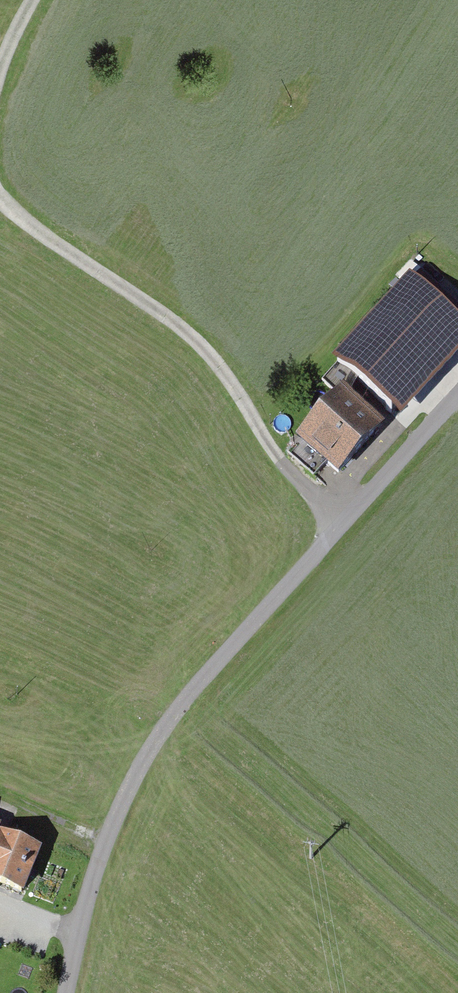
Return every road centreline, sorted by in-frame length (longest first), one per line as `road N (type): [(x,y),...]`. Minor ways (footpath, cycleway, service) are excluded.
road 1 (unclassified): [(64,992),(105,842),(152,747),(457,398)]
road 2 (track): [(0,198),(33,229),(171,318),(227,375),(261,433),(340,526)]

